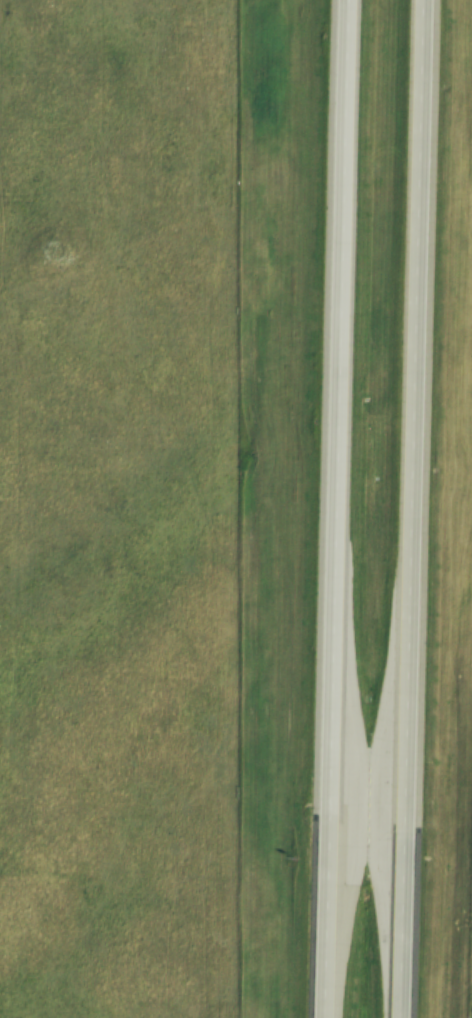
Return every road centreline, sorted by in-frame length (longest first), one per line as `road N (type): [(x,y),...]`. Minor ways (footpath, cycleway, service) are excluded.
road 1 (motorway): [(350,0),(326,1017)]
road 2 (motorway): [(409,1017),(433,0)]

